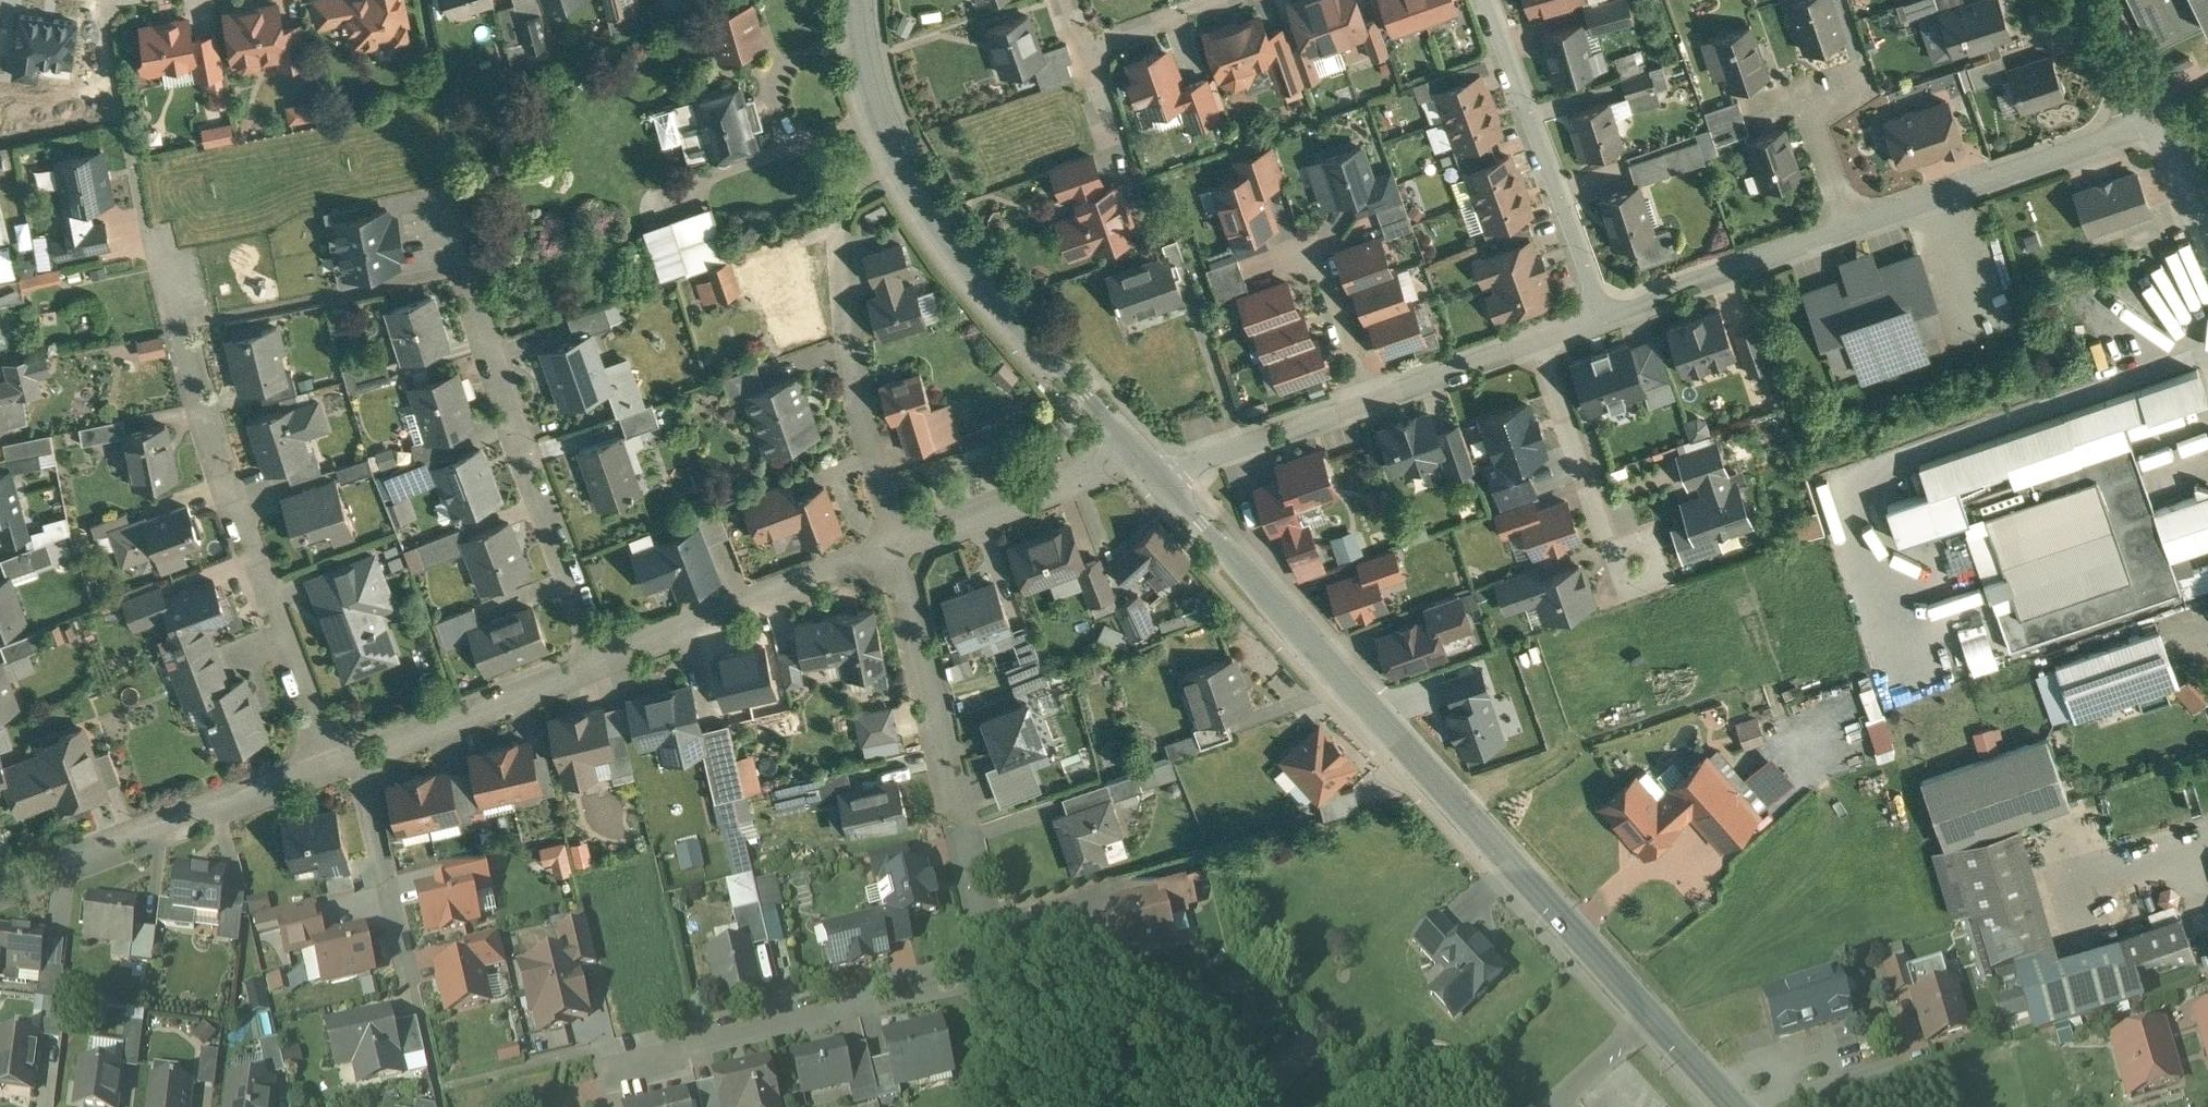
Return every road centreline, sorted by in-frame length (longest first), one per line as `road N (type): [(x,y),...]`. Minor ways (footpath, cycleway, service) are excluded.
road 1 (tertiary): [(1735,1106),(1157,475)]
road 2 (residential): [(335,766),(206,425),(166,286)]
road 3 (residential): [(604,665),(487,354),(445,198)]
road 4 (residential): [(895,144),(865,165),(847,201),(840,247),(856,406),(899,552)]
road 5 (residential): [(899,552),(992,965)]
road 6 (tertiary): [(1143,460),(941,229),(895,144)]
road 7 (residential): [(992,965),(616,1061)]
road 8 (residential): [(335,766),(0,892)]
road 9 (residential): [(1485,0),(1600,316)]
road 10 (residential): [(899,552),(604,665)]
road 11 (residential): [(2151,120),(1861,227)]
road 12 (residential): [(604,665),(335,766)]
road 13 (residential): [(1861,227),(1600,316)]
road 14 (residential): [(1625,587),(1538,338)]
road 15 (residential): [(1143,460),(899,552)]
road 16 (residential): [(1362,399),(1157,475)]
road 17 (residential): [(1538,338),(1362,399)]
road 18 (residential): [(1859,83),(1816,99),(1861,227)]
road 19 (residential): [(1305,247),(1362,399)]
road 20 (residential): [(2151,120),(2057,0)]
road 21 (residential): [(1228,0),(1085,52)]
road 22 (tertiary): [(895,144),(864,49),(858,0)]
road 23 (residential): [(992,965),(991,1106)]
road 24 (residential): [(2207,243),(2151,120)]

